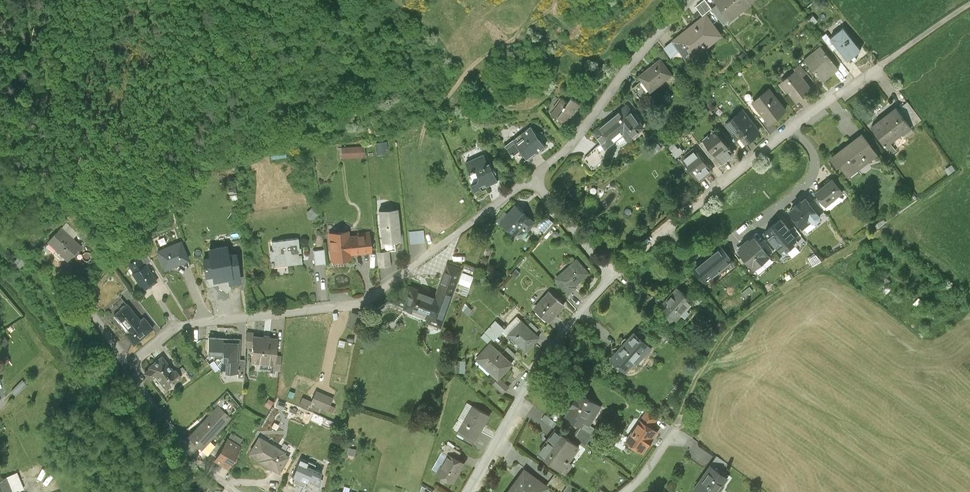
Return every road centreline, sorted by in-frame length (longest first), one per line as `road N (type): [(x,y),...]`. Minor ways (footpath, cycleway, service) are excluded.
road 1 (residential): [(126,365),(180,326),(364,302),(537,174)]
road 2 (track): [(886,229),(728,336),(674,431)]
road 3 (residential): [(470,491),(554,343),(614,272)]
road 4 (residential): [(537,174),(689,0)]
road 5 (residential): [(614,272),(789,129)]
road 6 (residential): [(126,365),(189,457),(238,491)]
road 7 (residential): [(789,129),(818,159),(809,189),(767,224)]
road 8 (residential): [(614,272),(537,174)]

